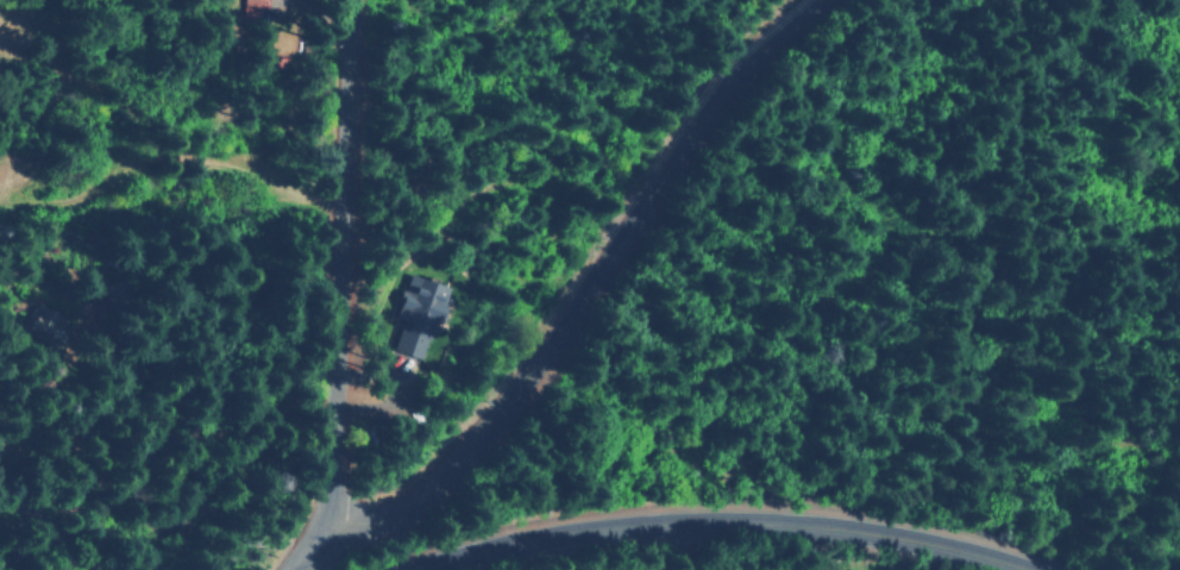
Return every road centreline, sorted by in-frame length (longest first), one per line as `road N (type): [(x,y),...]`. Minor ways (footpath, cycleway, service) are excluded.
road 1 (residential): [(334,527),(469,439),(521,380),(702,86),(802,0)]
road 2 (tertiary): [(436,569),(640,532),(884,532),(1027,569)]
road 3 (residential): [(307,569),(334,527),(329,422),(351,0)]

